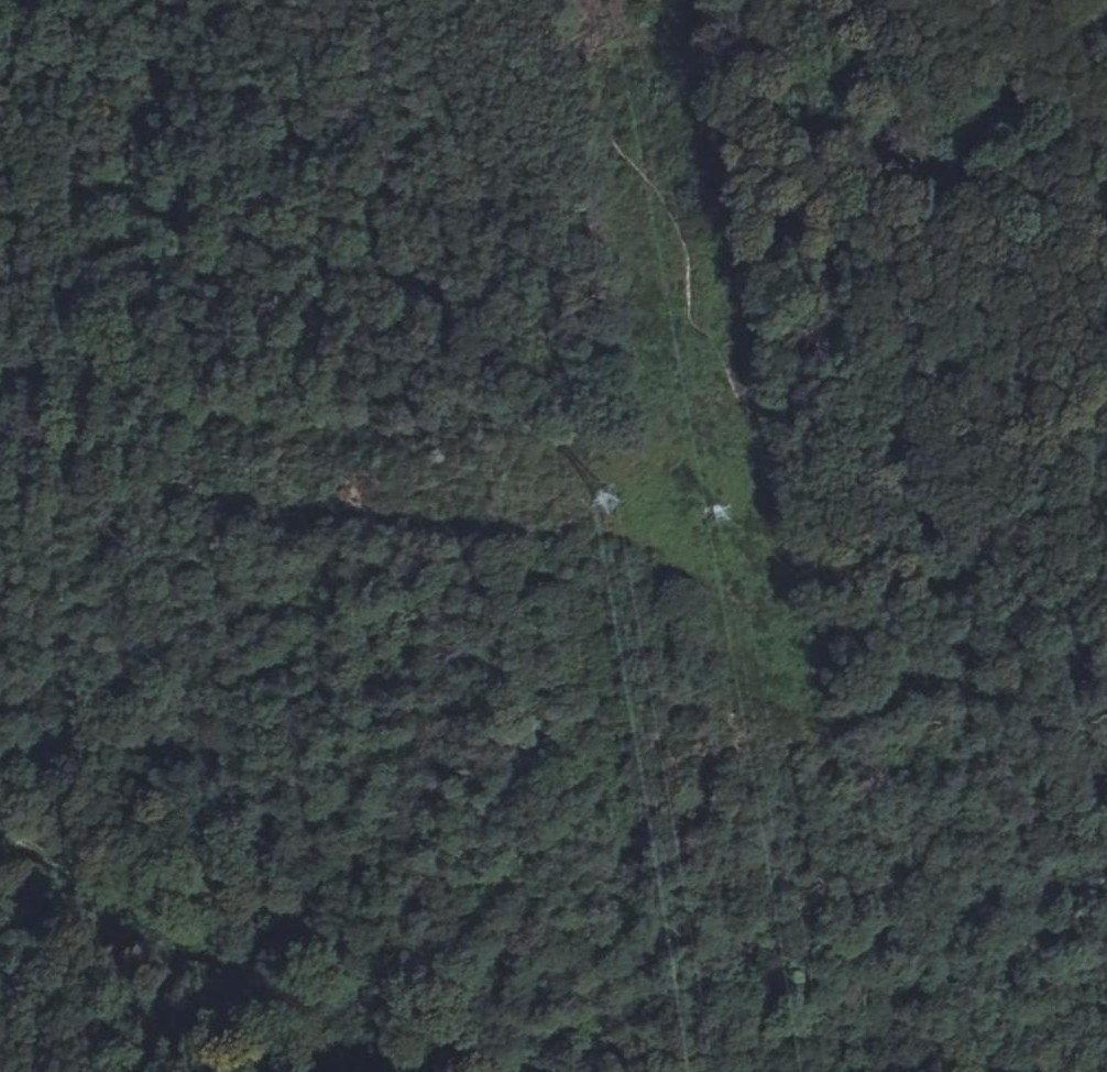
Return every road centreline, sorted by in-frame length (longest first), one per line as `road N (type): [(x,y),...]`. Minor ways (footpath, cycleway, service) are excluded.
road 1 (track): [(0,830),(442,1071)]
road 2 (track): [(1106,62),(981,0)]

